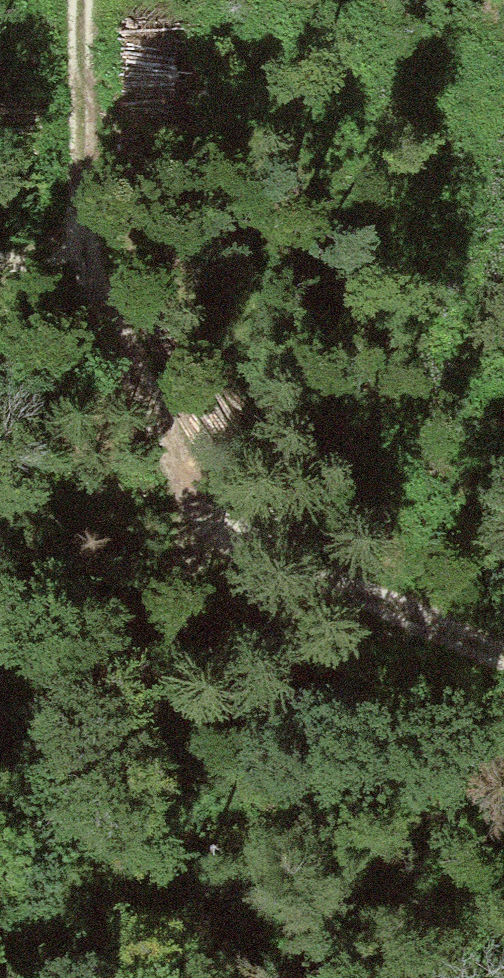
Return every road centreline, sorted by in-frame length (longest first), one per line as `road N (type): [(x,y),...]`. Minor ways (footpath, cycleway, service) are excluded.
road 1 (track): [(0,253),(87,286),(172,456),(254,533),(371,598),(503,649)]
road 2 (track): [(150,977),(172,456)]
road 3 (track): [(87,286),(82,0)]

